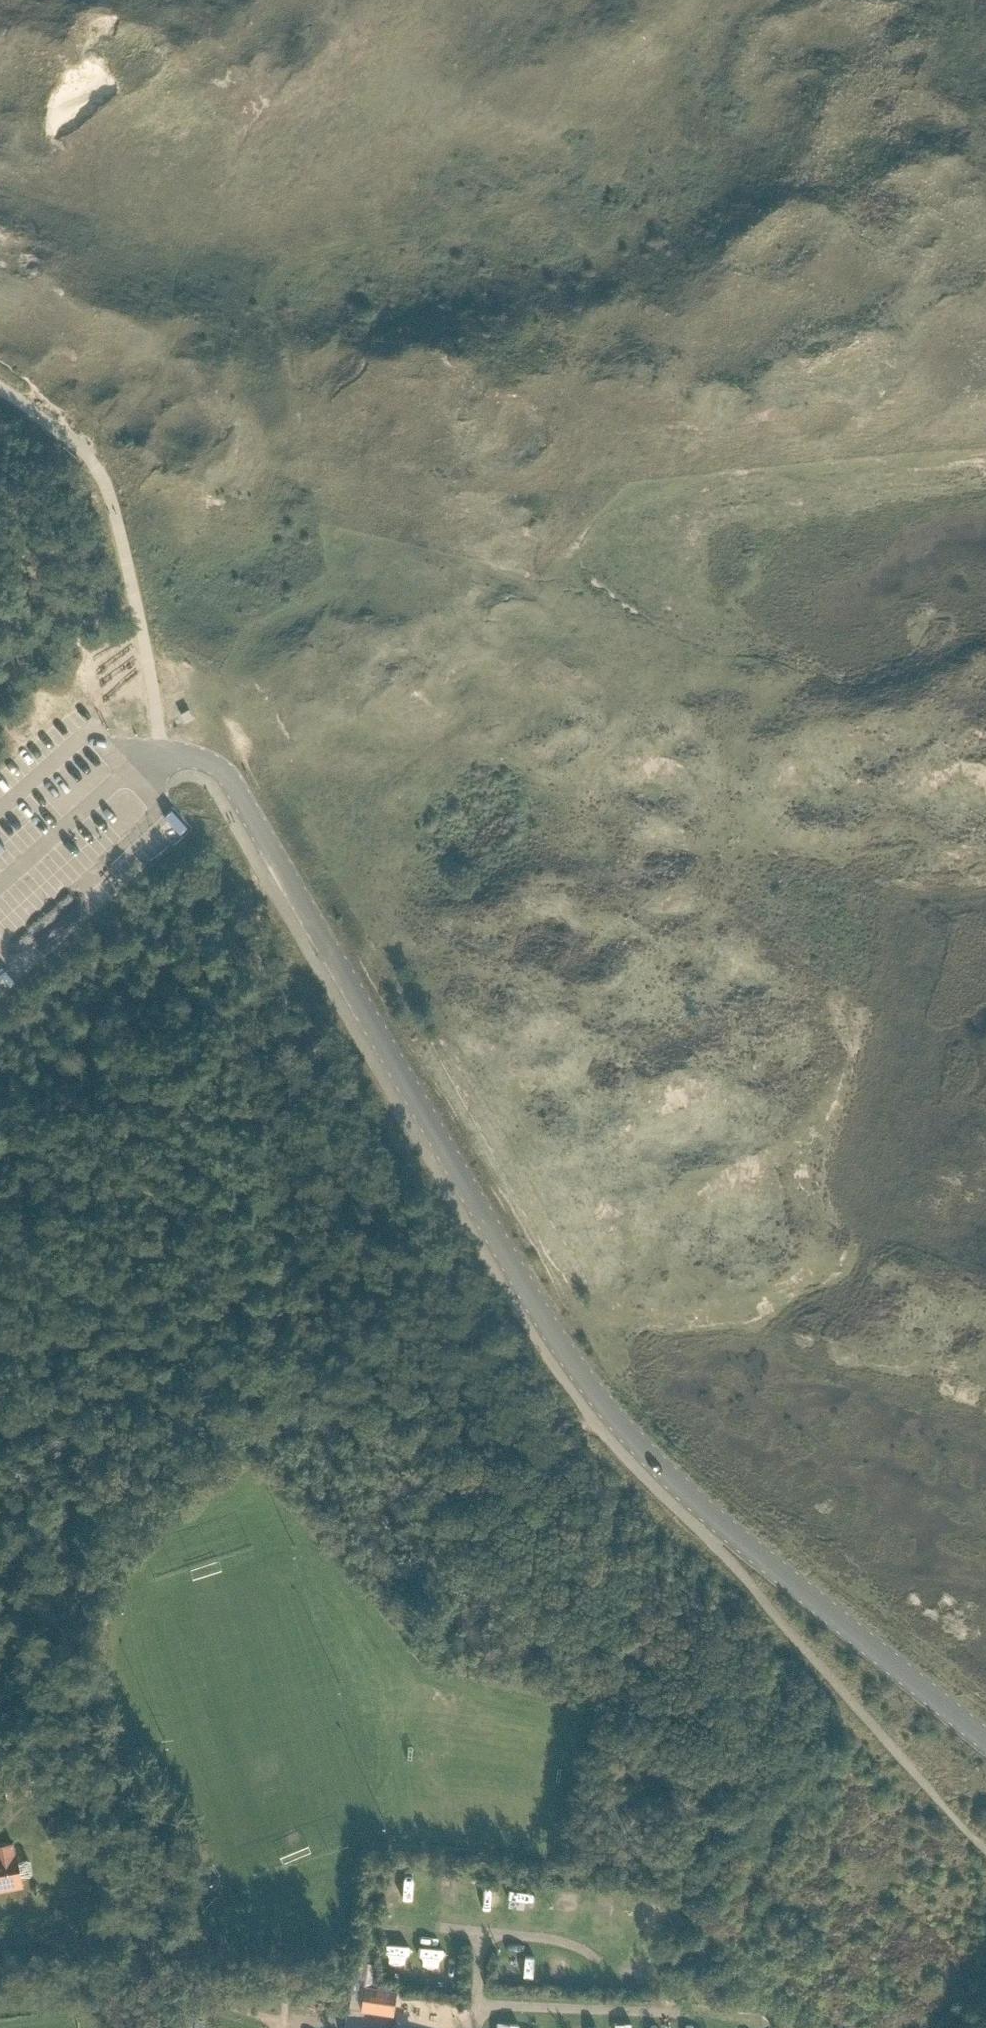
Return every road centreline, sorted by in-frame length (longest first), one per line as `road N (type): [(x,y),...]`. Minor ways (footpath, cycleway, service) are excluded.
road 1 (unclassified): [(985,1742),(747,1547),(623,1428),(581,1376),(433,1134),(227,777),(194,758),(162,755)]
road 2 (track): [(93,1732),(143,1807),(165,1862),(159,1935),(165,1983),(226,2007)]

